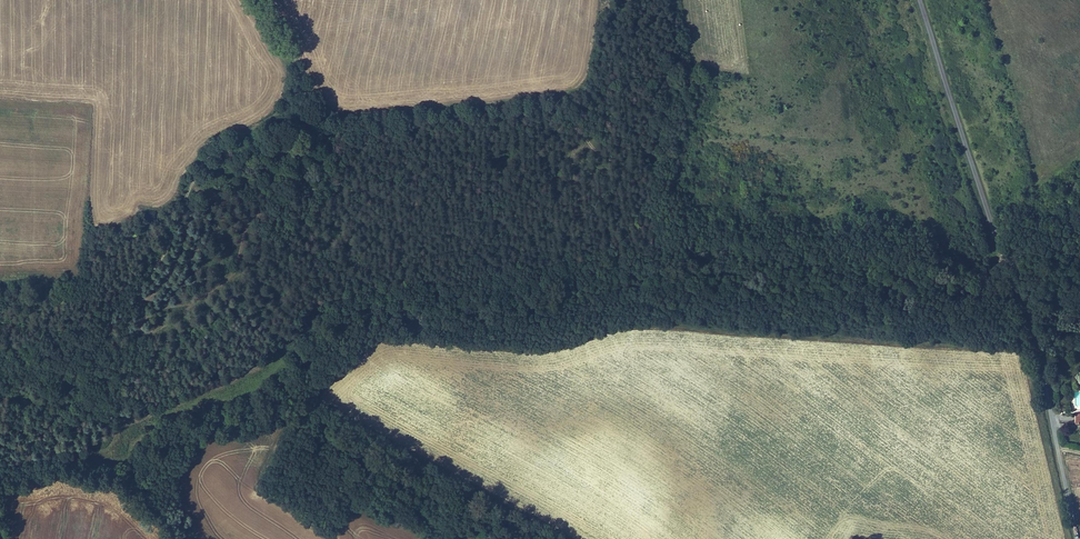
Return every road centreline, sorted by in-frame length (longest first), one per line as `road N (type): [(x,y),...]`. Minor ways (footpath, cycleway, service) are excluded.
road 1 (unclassified): [(1077,538),(1034,336),(920,0)]

